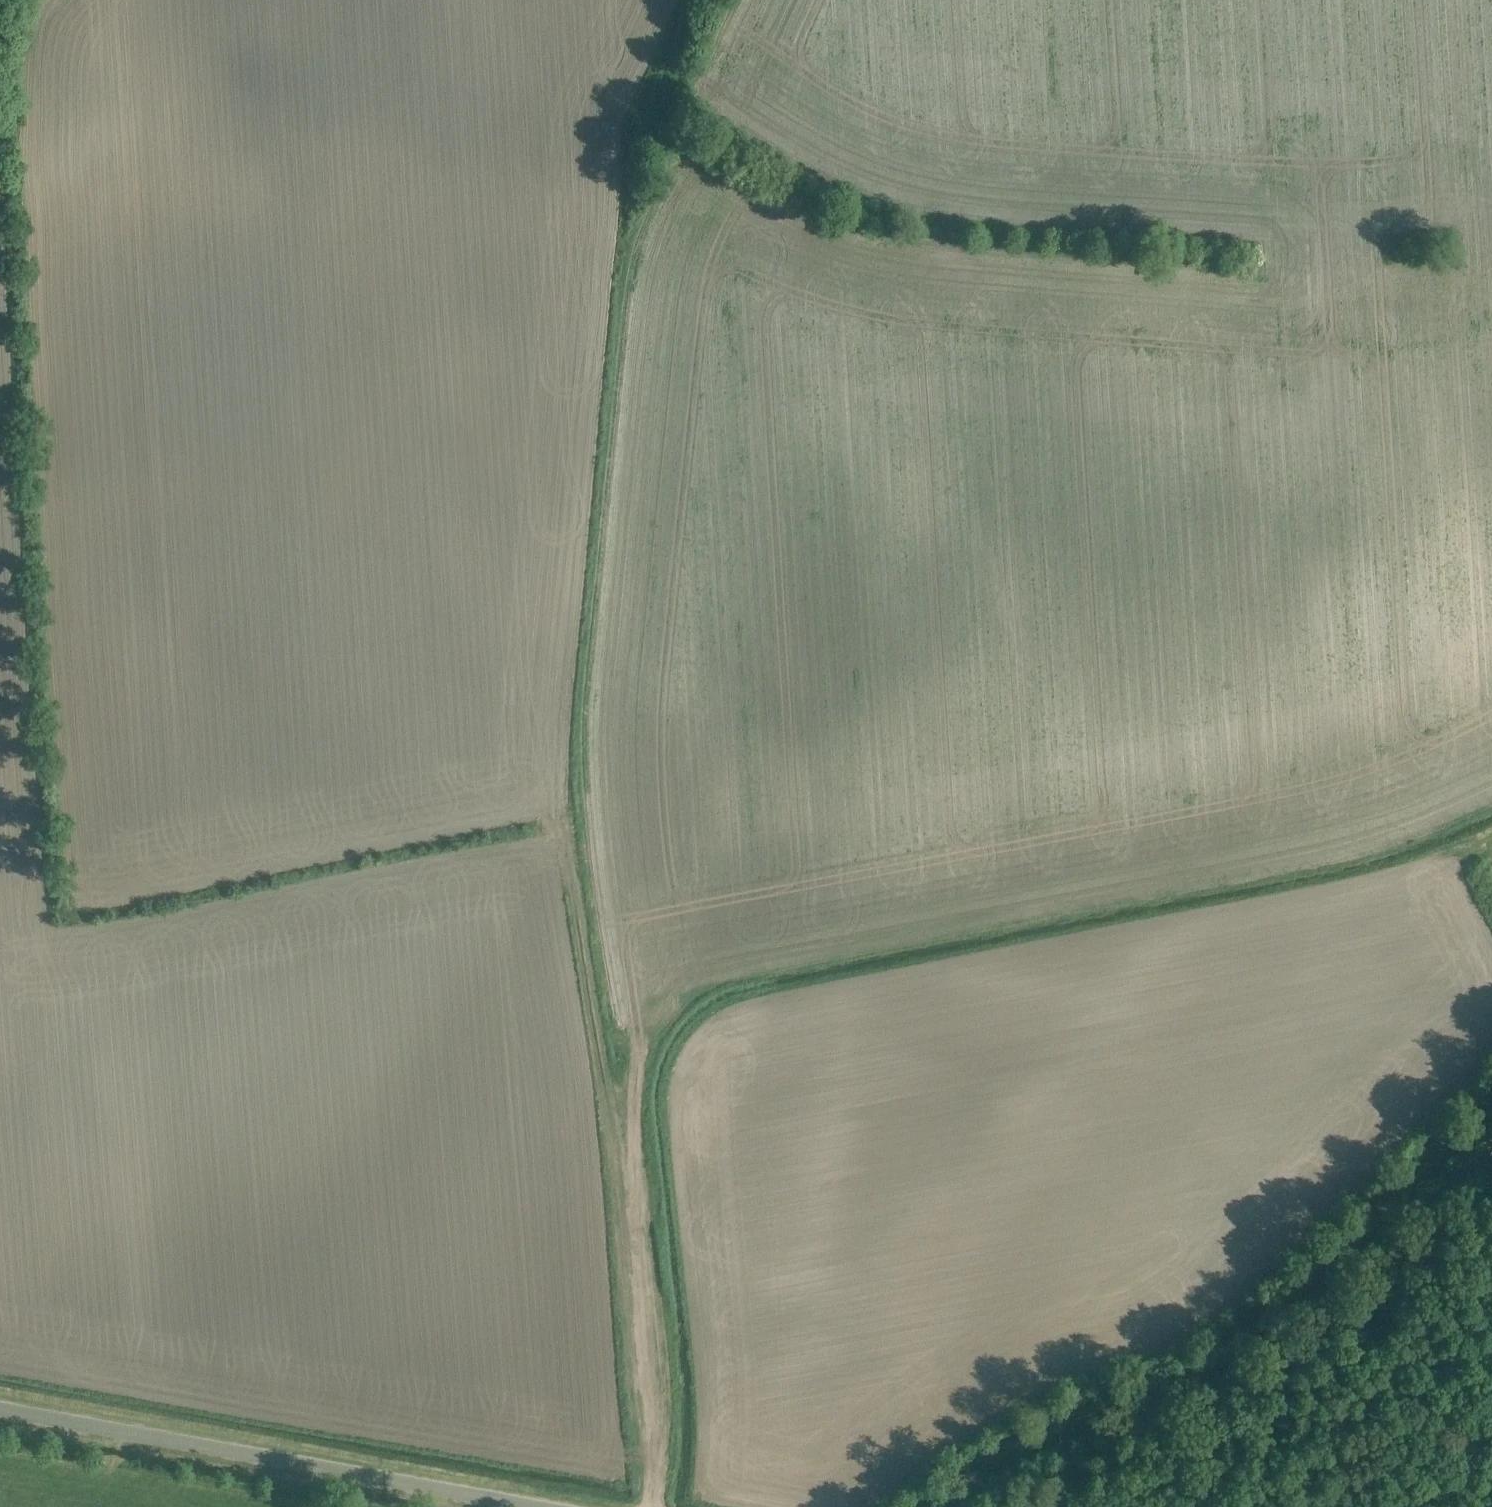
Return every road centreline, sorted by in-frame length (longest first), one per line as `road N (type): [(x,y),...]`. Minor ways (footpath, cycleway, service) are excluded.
road 1 (track): [(937,1506),(1029,1442),(1198,1373),(1312,1277),(1491,1105)]
road 2 (unclassified): [(536,1506),(0,1409)]

